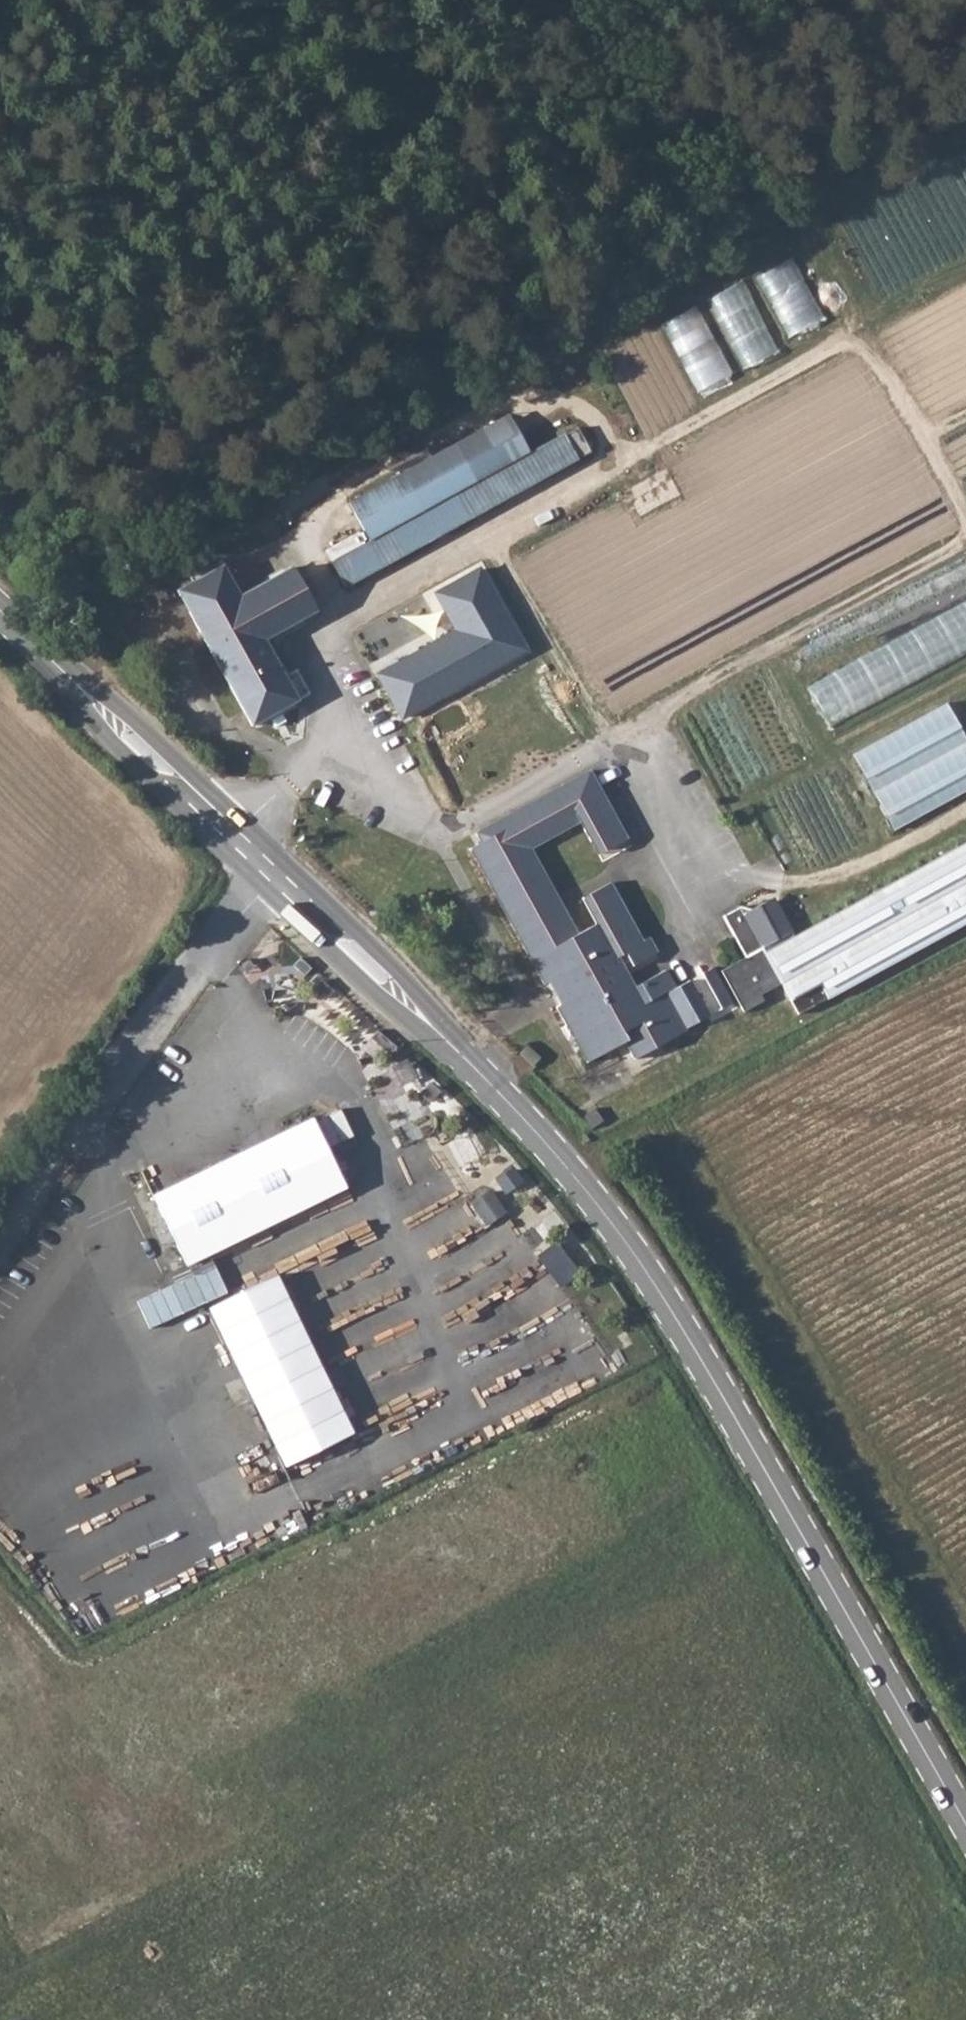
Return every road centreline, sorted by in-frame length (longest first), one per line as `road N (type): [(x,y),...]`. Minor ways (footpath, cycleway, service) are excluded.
road 1 (secondary): [(965,1823),(705,1359),(608,1215),(509,1103),(0,610)]

